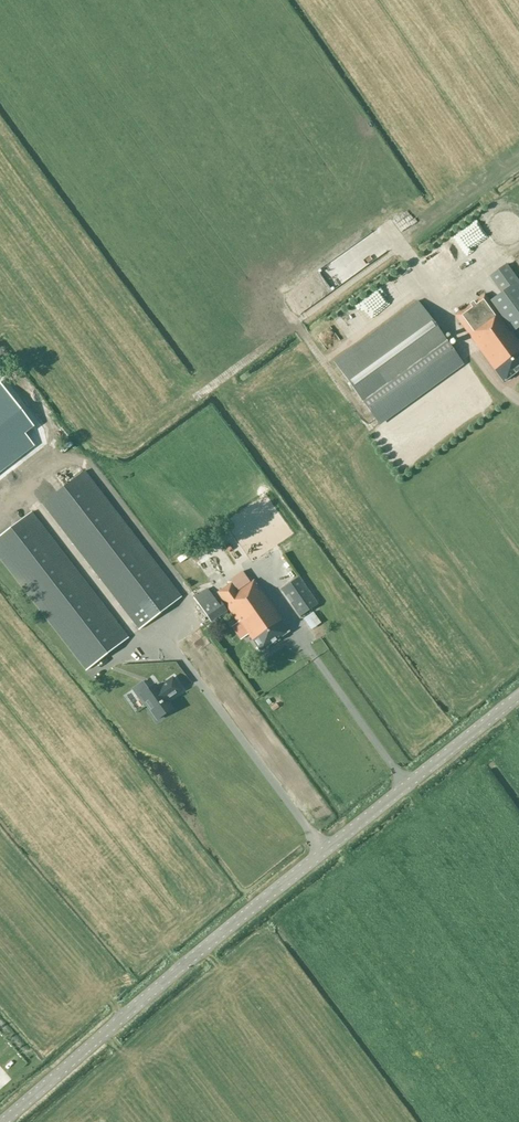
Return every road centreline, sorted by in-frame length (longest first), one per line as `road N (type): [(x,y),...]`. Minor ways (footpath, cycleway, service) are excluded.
road 1 (tertiary): [(7,1121),(518,698)]

